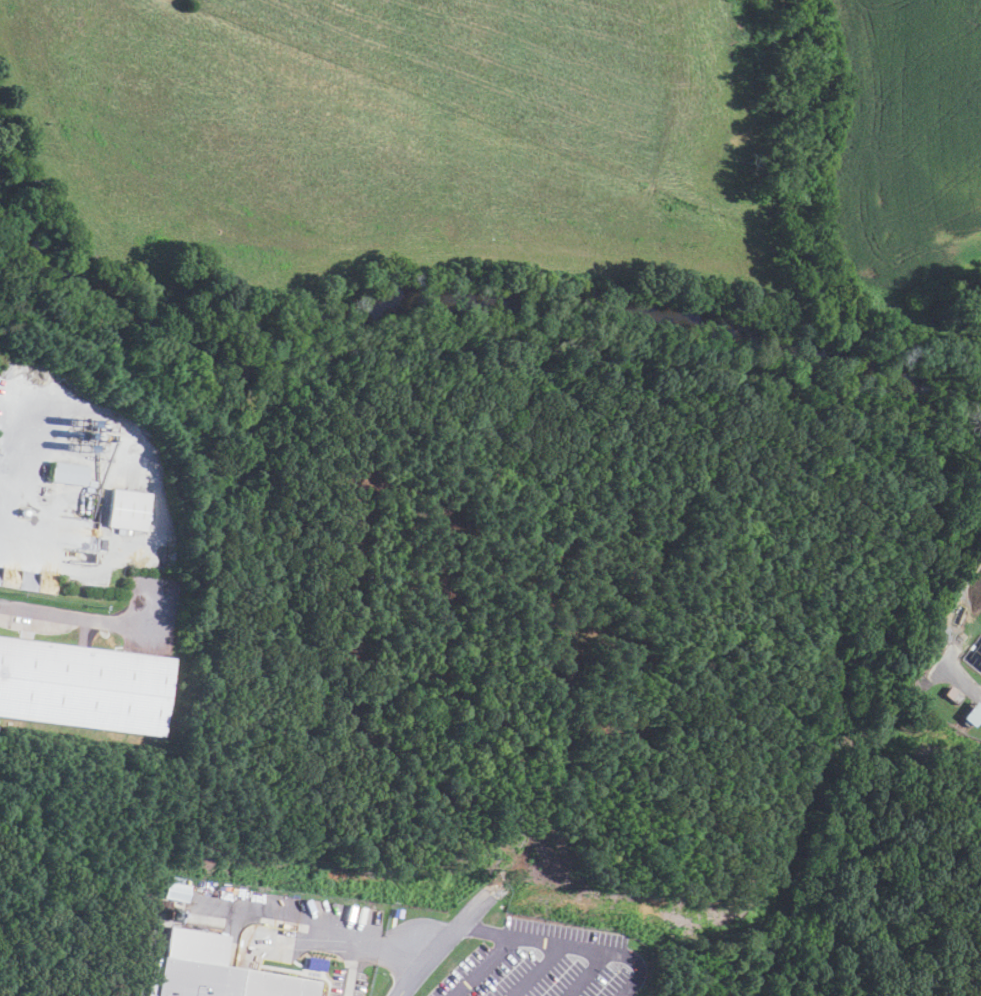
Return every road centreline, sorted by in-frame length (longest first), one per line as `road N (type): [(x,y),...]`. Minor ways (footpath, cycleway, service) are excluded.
road 1 (residential): [(0,600),(133,623)]
road 2 (residential): [(399,995),(480,905)]

